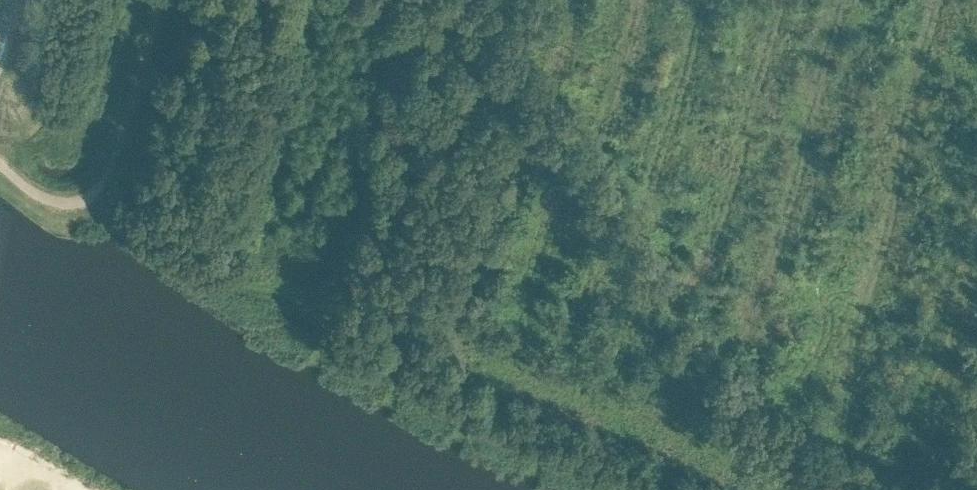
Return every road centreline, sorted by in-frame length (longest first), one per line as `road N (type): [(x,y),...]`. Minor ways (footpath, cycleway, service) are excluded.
road 1 (track): [(80,203),(109,177),(163,0)]

